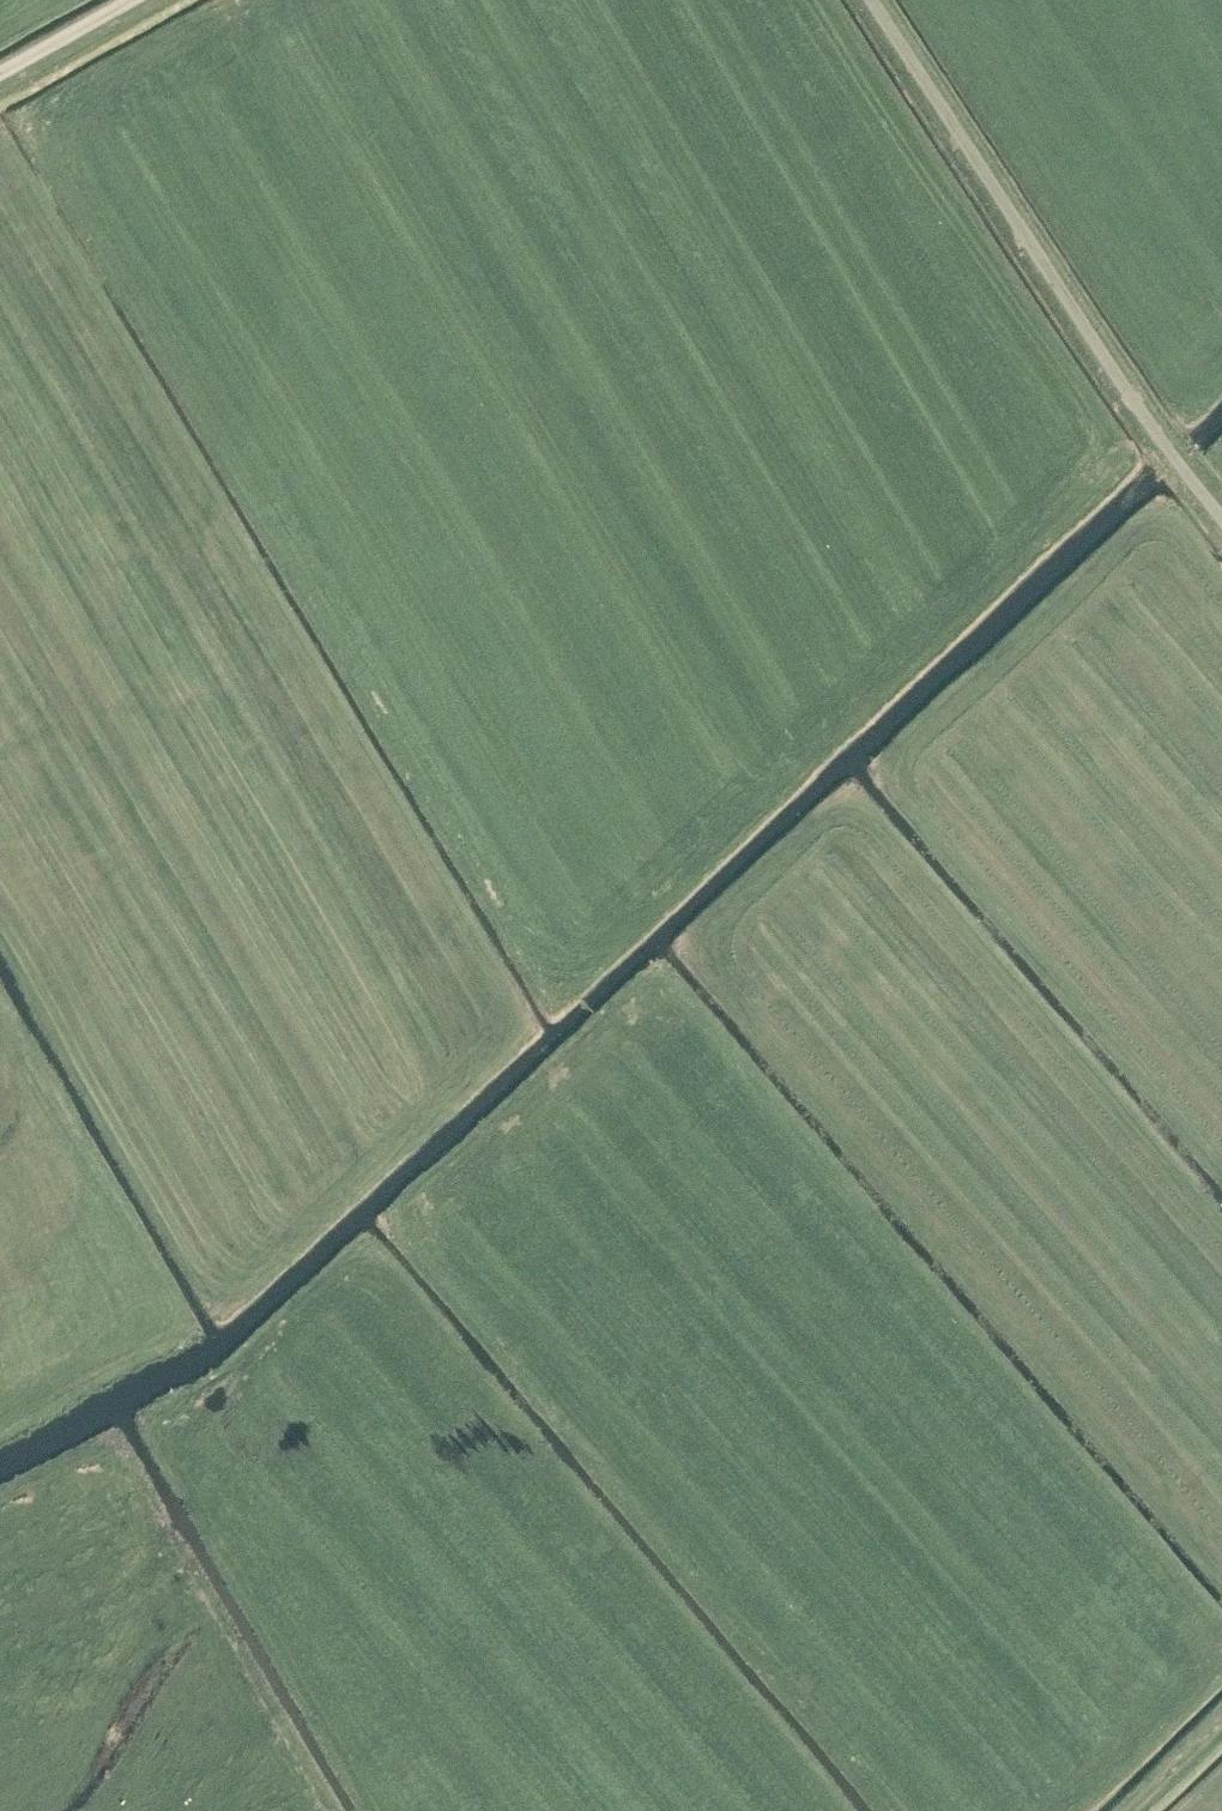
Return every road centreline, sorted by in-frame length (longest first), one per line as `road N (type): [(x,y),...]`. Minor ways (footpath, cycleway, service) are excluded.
road 1 (unclassified): [(1221,516),(1000,202),(870,0)]
road 2 (track): [(1128,1810),(1221,1719)]

